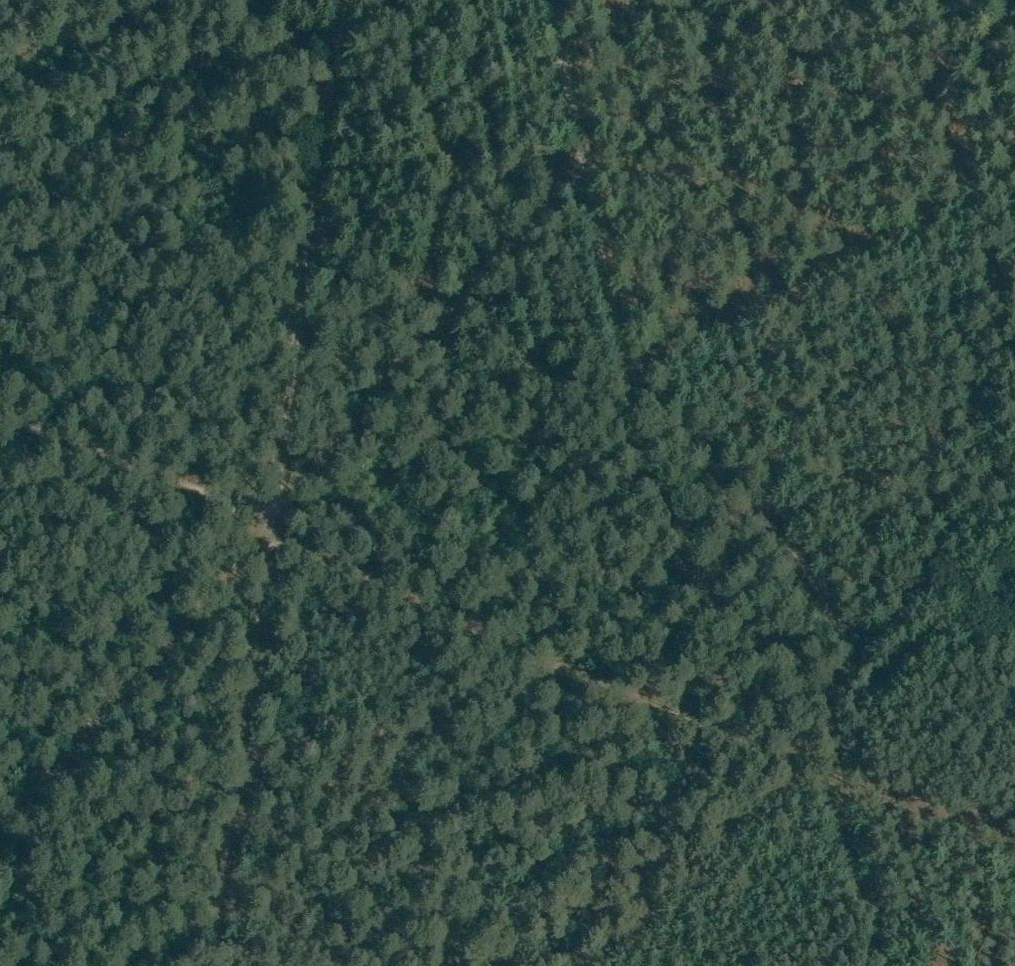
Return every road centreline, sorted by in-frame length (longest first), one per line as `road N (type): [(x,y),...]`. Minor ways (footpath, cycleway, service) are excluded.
road 1 (track): [(0,407),(269,507),(648,696),(847,762),(903,965)]
road 2 (track): [(335,0),(212,965)]
road 3 (track): [(551,0),(649,437),(660,464),(726,487),(782,533),(826,594),(864,721),(847,762)]
road 4 (track): [(633,375),(810,283),(1014,160)]
road 5 (track): [(853,687),(1014,553)]

